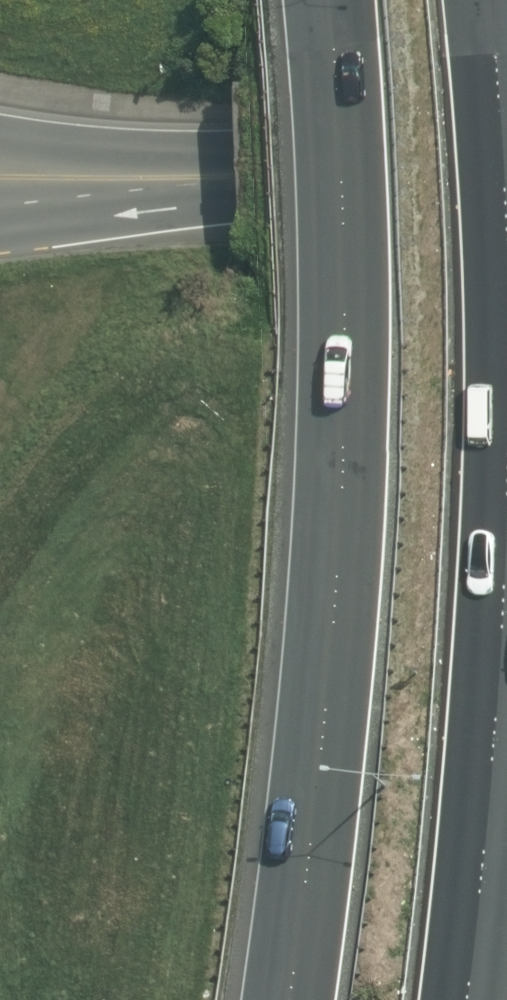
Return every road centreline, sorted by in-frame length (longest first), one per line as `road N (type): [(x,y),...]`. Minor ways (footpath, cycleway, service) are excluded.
road 1 (motorway): [(290,999),(322,740),(338,479),(336,218),(322,0)]
road 2 (motorway): [(484,0),(502,257),(504,522),(491,787),(468,999)]
road 3 (secondary): [(506,166),(237,178)]
road 4 (secondary): [(0,143),(237,178)]
road 5 (secondary): [(237,178),(0,209)]

